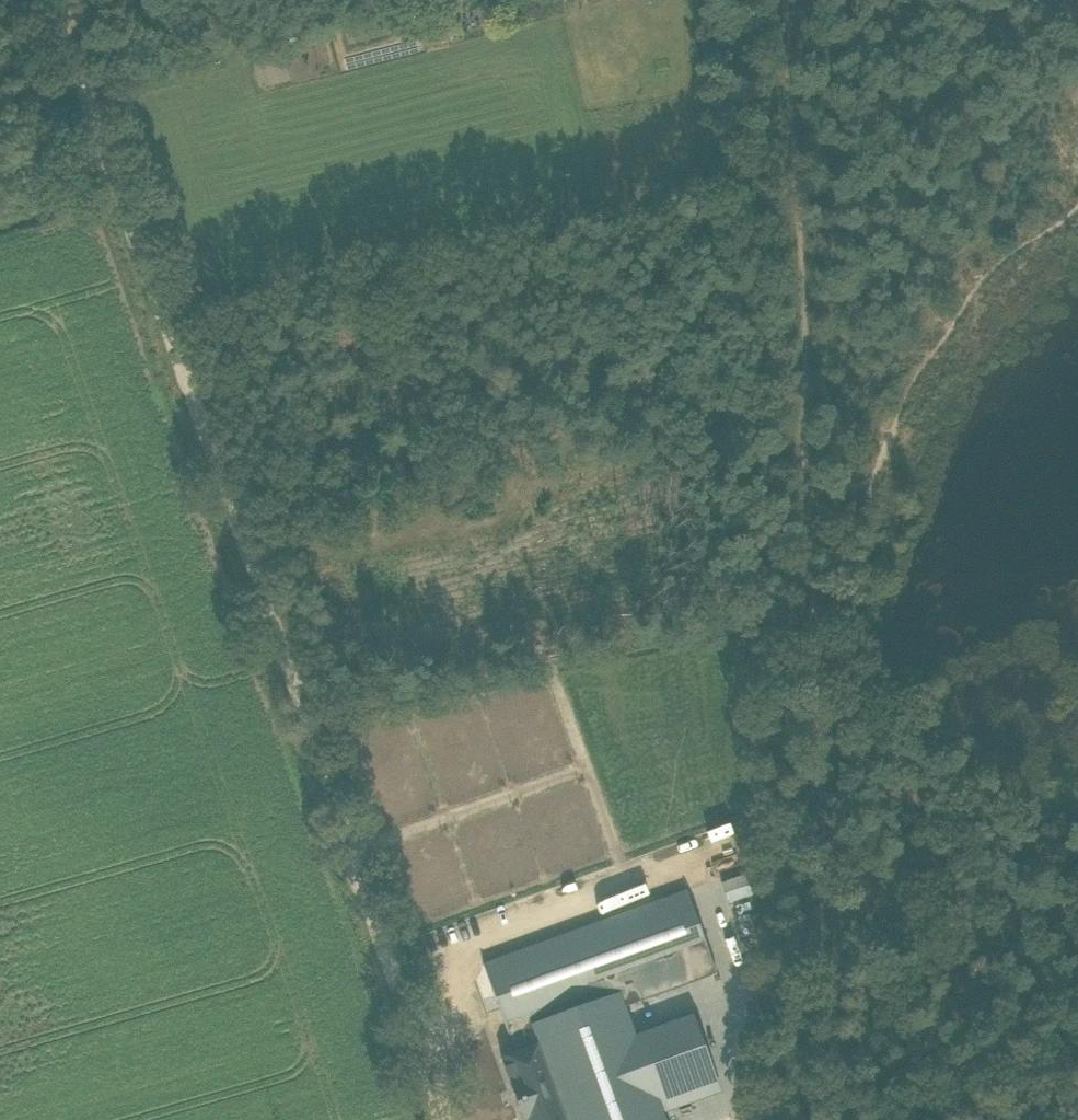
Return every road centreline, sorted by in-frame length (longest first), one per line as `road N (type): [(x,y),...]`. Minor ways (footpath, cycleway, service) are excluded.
road 1 (track): [(436,1116),(46,0)]

